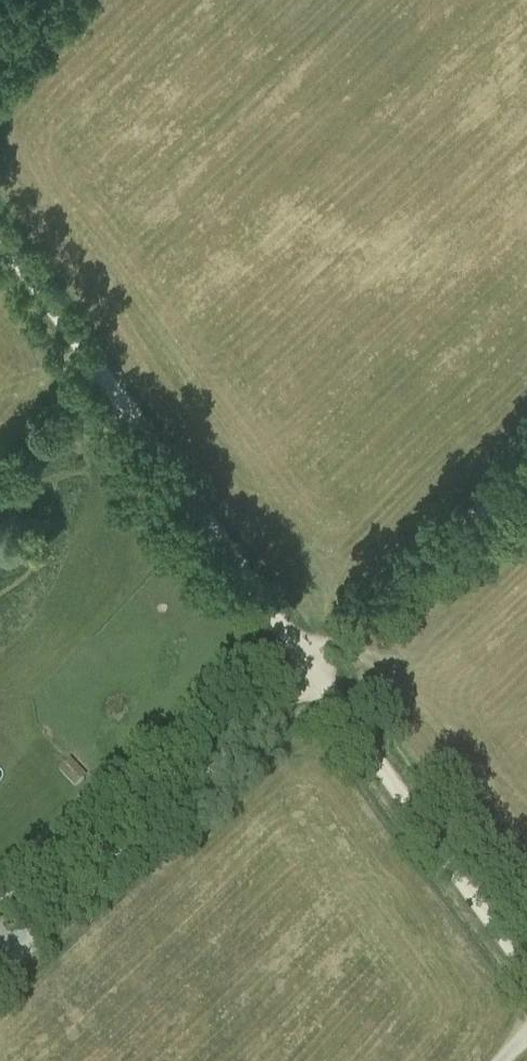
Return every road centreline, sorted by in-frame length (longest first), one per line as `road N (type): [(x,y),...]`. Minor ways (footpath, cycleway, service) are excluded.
road 1 (track): [(0,235),(314,674)]
road 2 (track): [(45,927),(314,674)]
road 3 (track): [(314,674),(526,969)]
road 4 (track): [(314,674),(526,468)]

